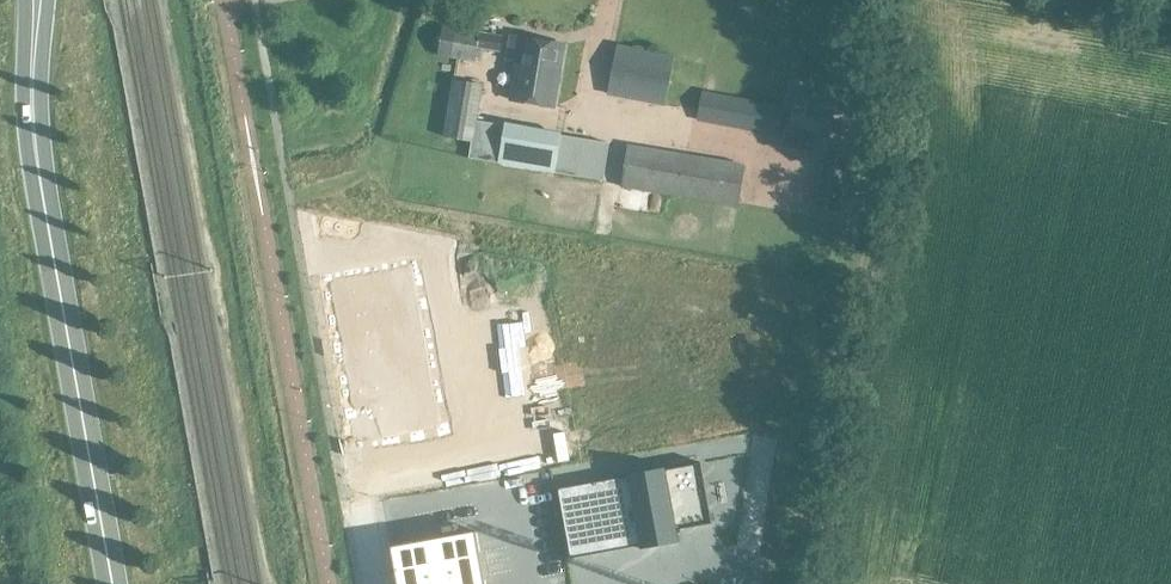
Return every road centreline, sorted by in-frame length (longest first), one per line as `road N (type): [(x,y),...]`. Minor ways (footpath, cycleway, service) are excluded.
road 1 (tertiary): [(33,92),(46,216),(112,583)]

